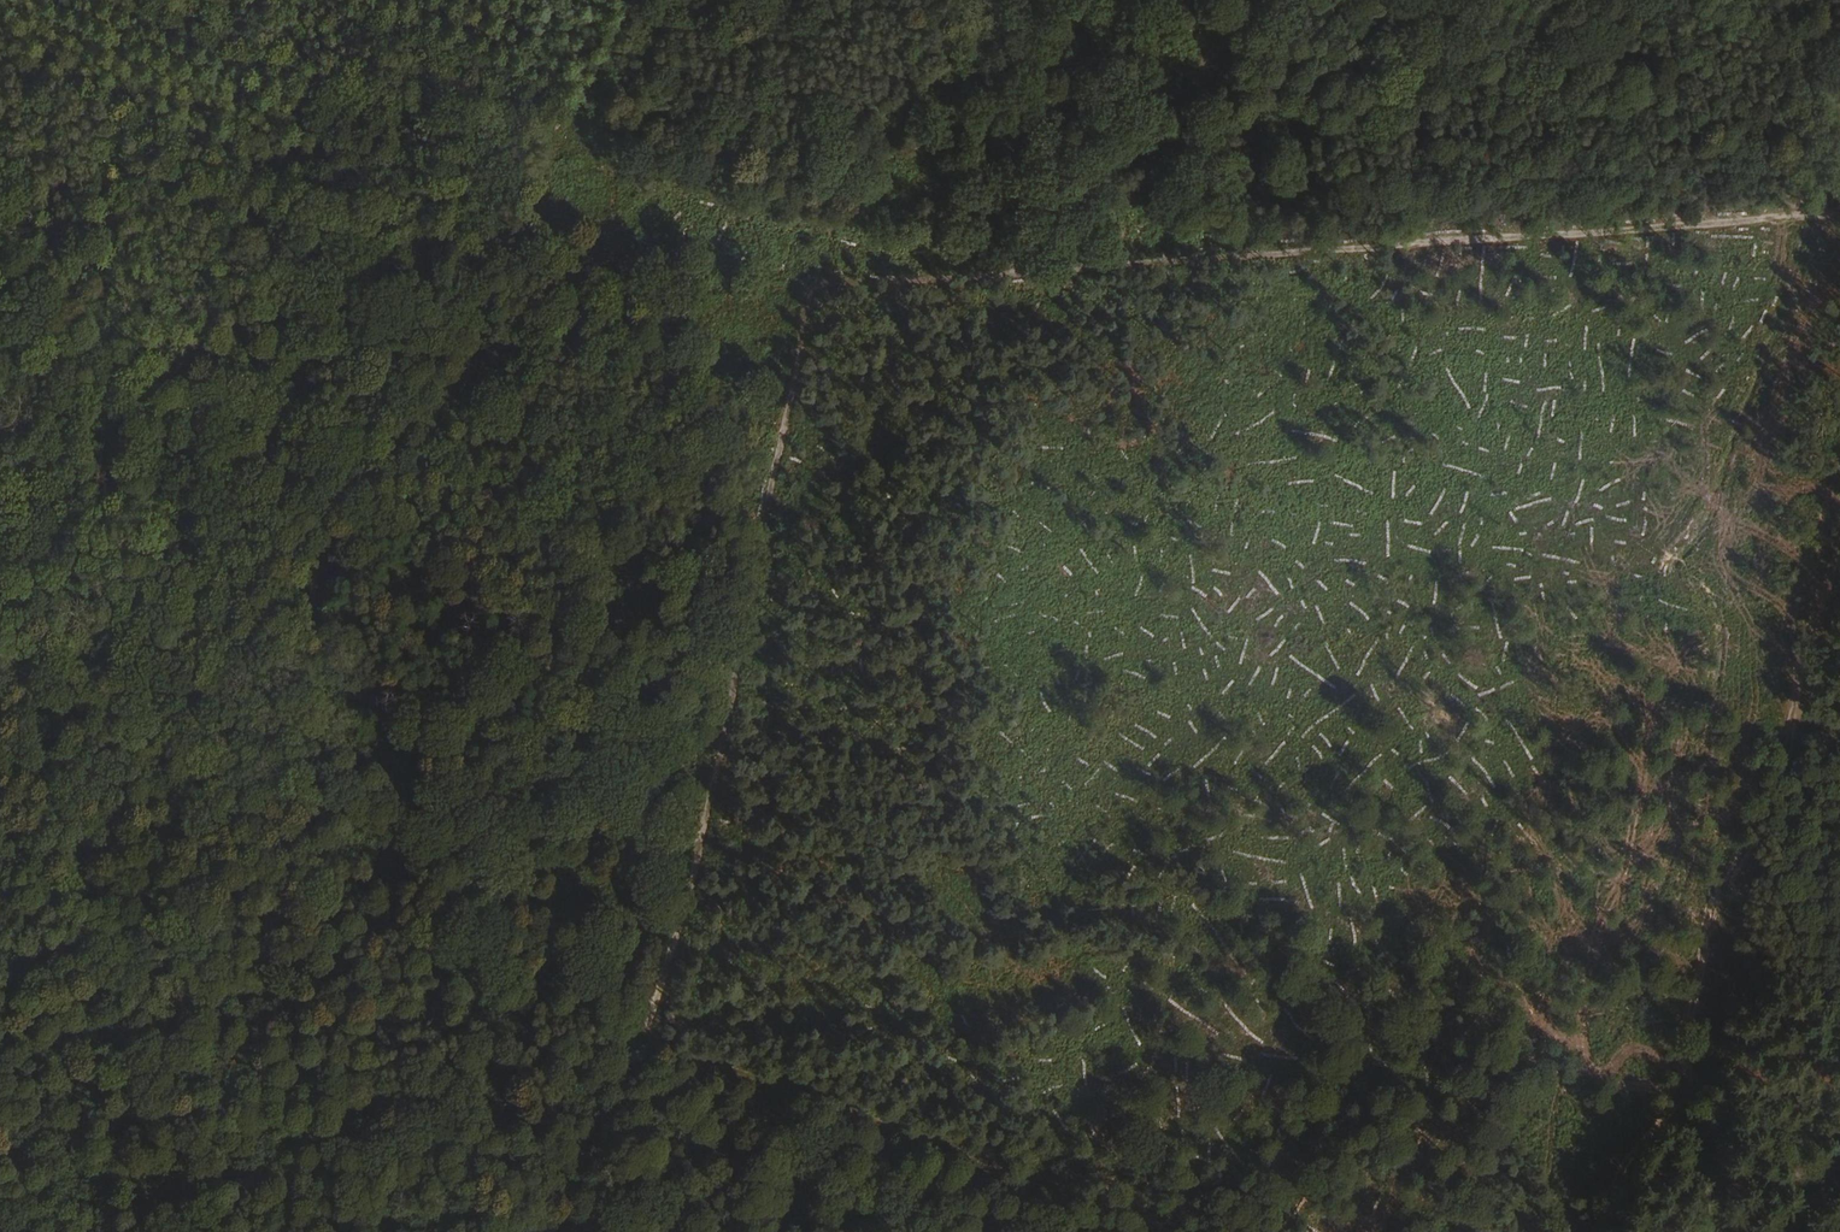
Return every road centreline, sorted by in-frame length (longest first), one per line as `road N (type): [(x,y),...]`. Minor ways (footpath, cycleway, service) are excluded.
road 1 (track): [(1187,1231),(0,775)]

